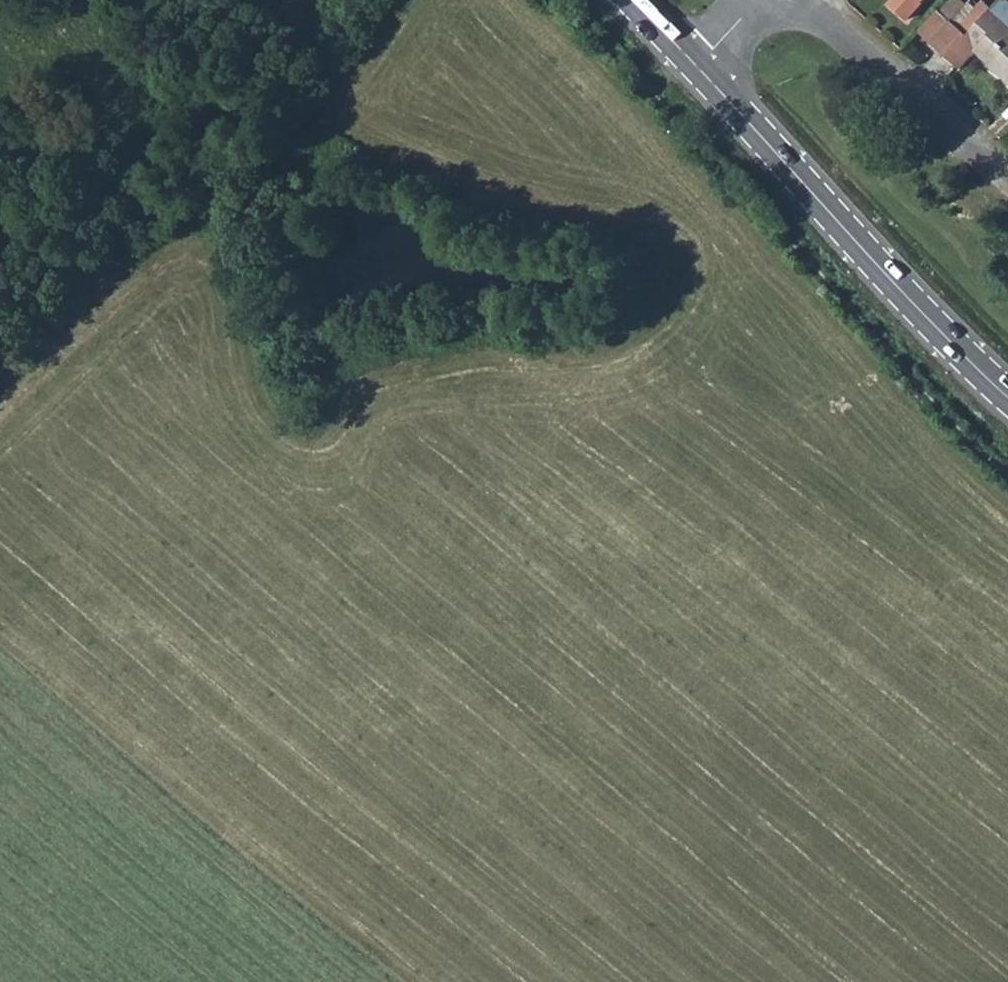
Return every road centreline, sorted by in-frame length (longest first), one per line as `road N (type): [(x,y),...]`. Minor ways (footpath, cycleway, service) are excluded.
road 1 (track): [(563,0),(662,93),(1007,472)]
road 2 (track): [(0,363),(334,61),(368,0)]
road 3 (secondary): [(1007,397),(906,299),(697,64)]
road 4 (residential): [(795,0),(1007,180)]

